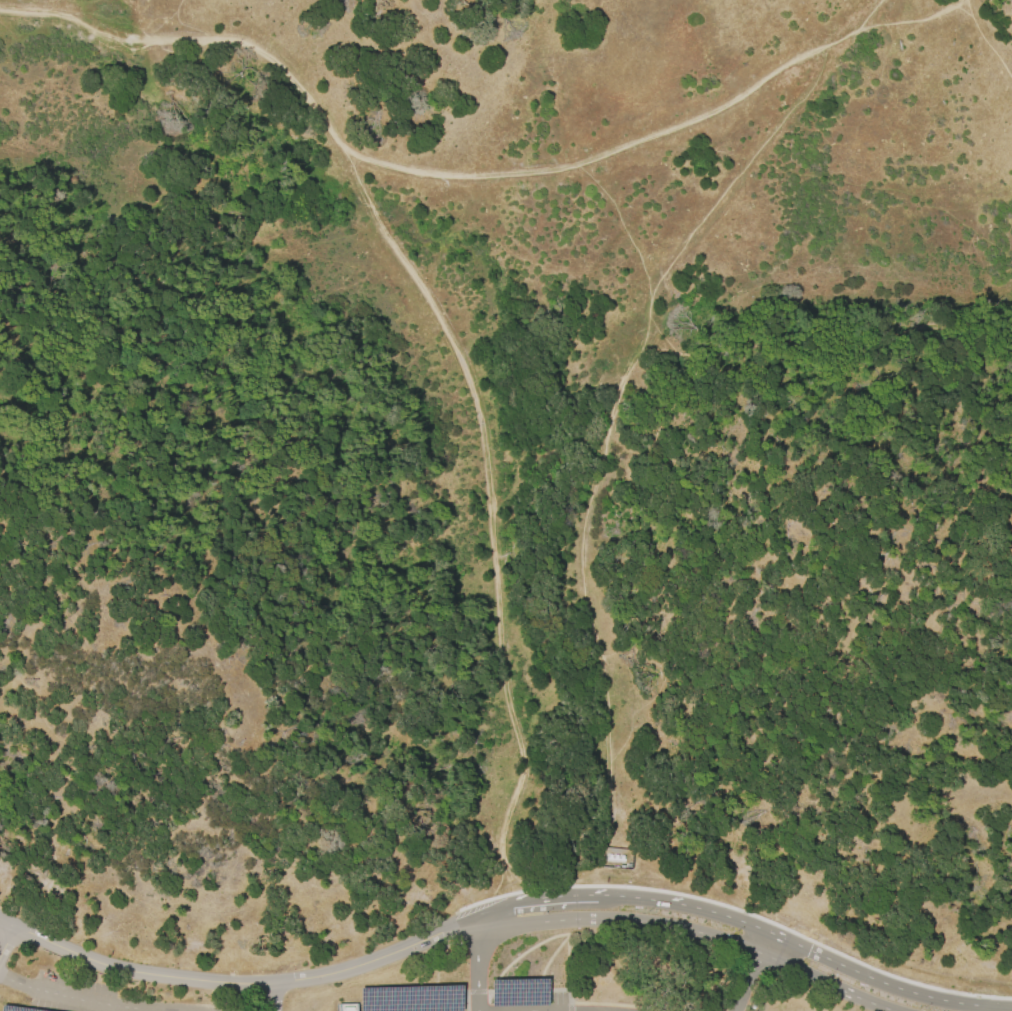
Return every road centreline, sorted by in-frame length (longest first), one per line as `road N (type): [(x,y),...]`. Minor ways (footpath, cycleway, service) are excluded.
road 1 (residential): [(415,944),(331,975),(236,984),(108,969),(0,919)]
road 2 (tertiary): [(479,922),(660,924),(759,953)]
road 3 (tertiary): [(1002,1008),(905,991),(809,951)]
road 4 (tertiary): [(766,932),(625,896)]
road 5 (tertiary): [(759,953),(892,1010)]
road 6 (tertiary): [(597,895),(543,899),(479,922)]

